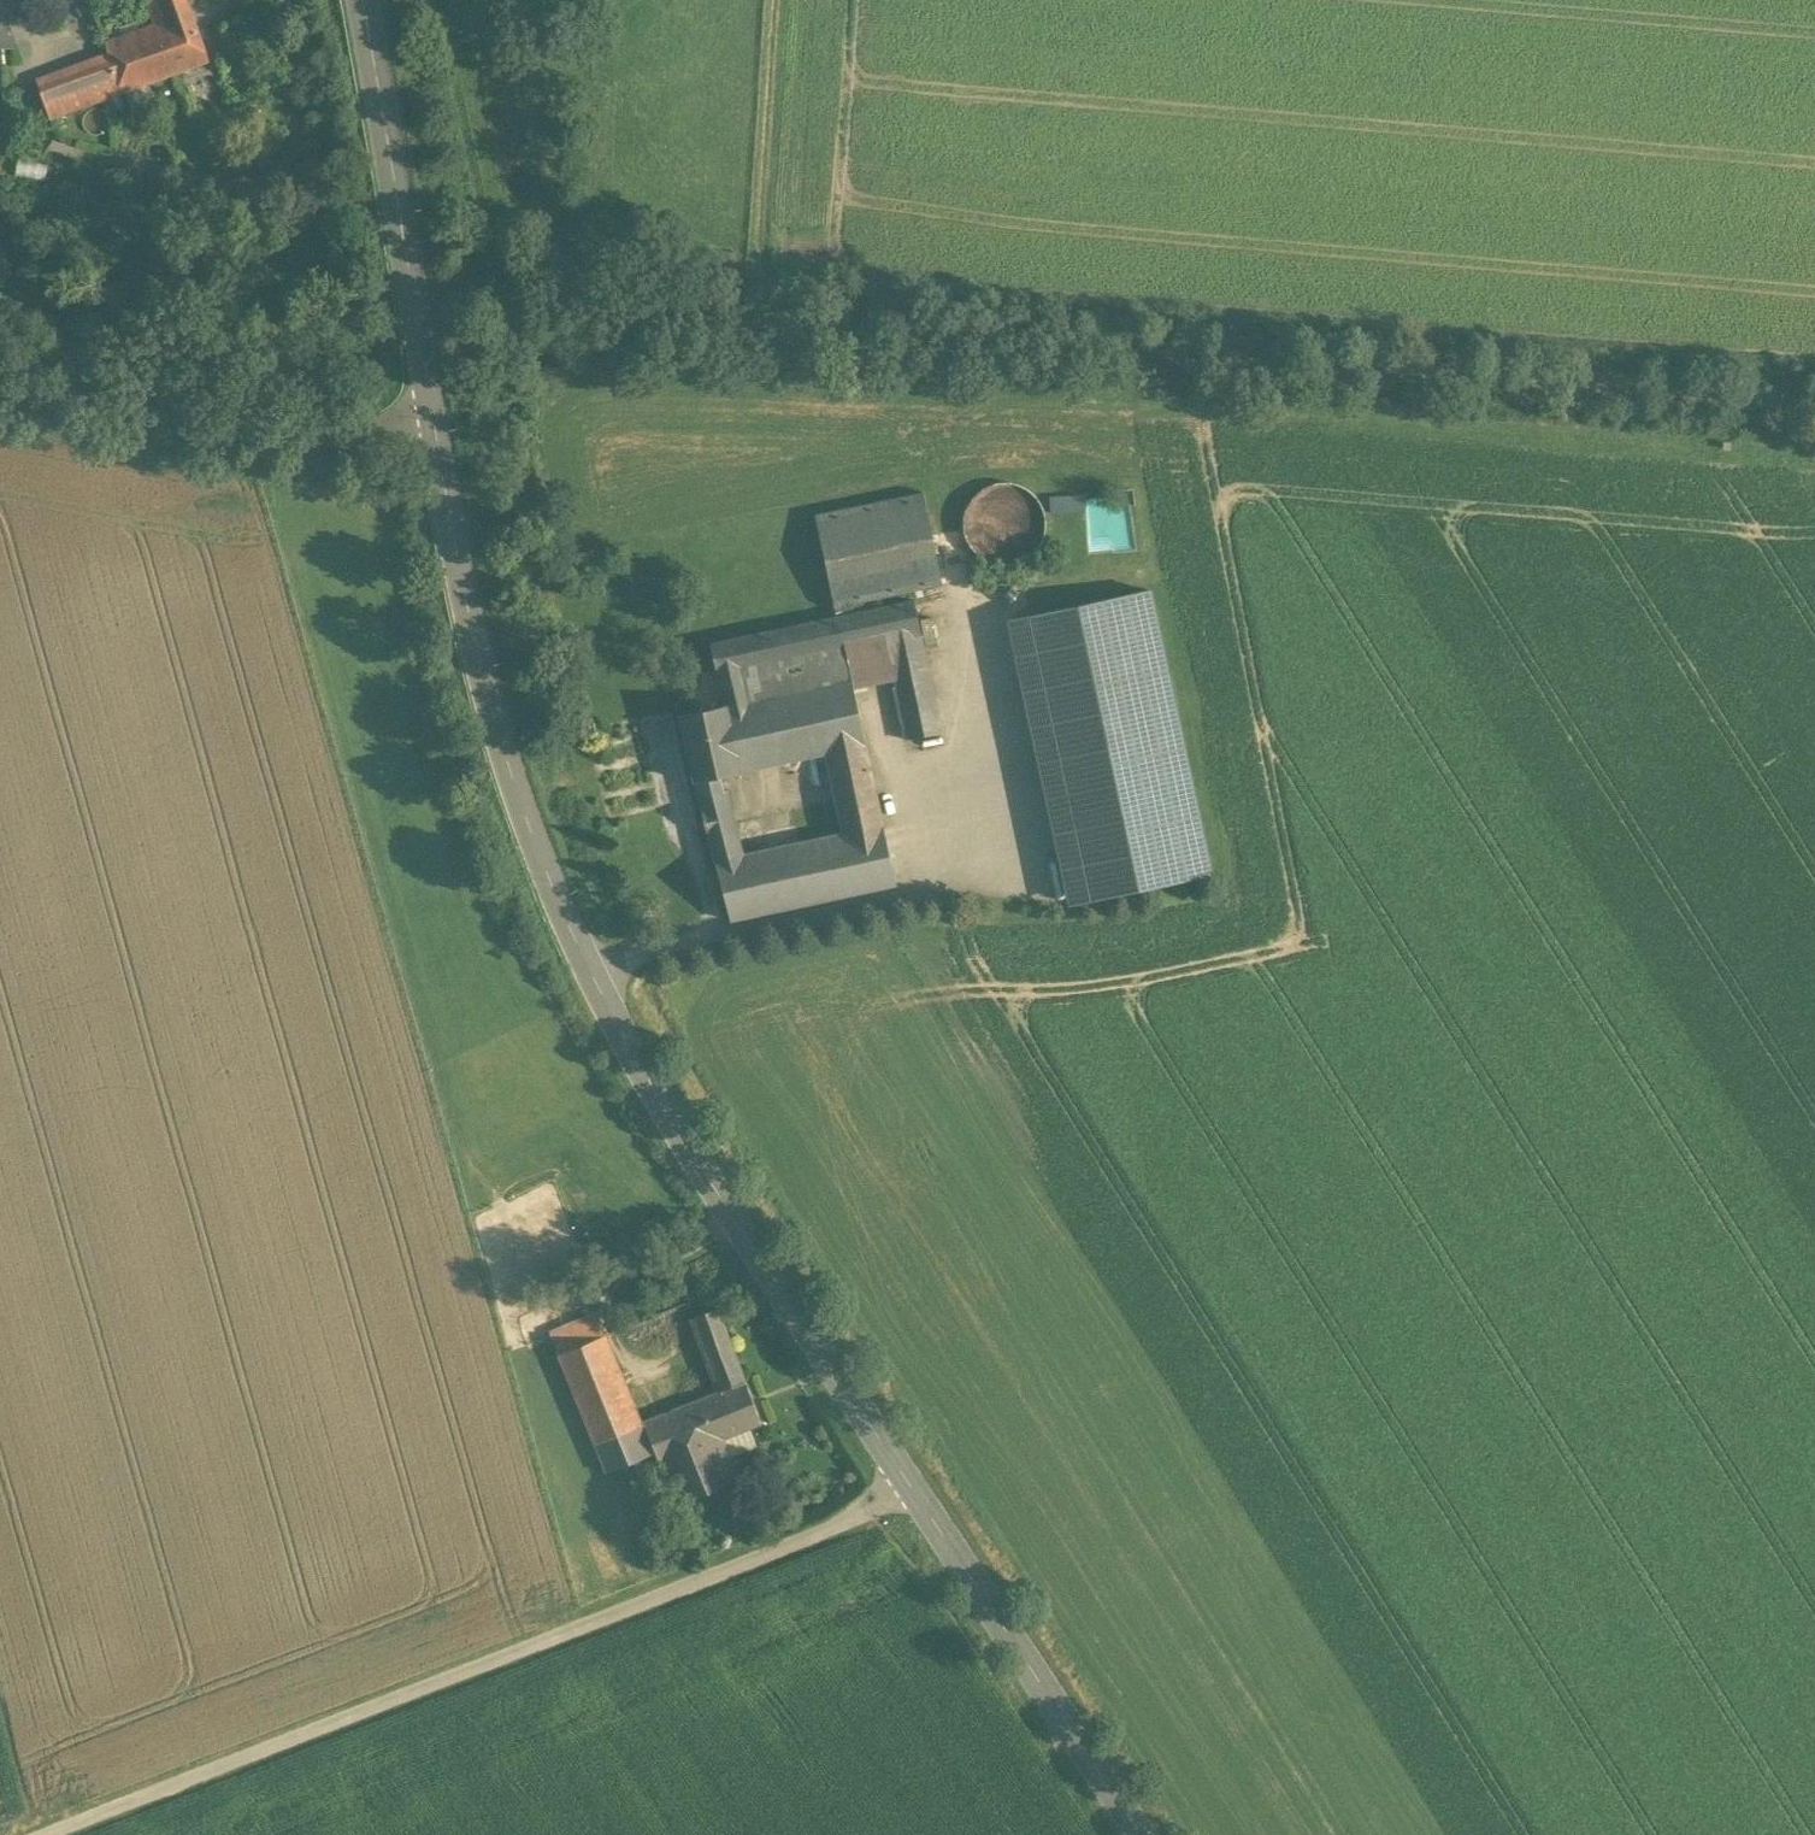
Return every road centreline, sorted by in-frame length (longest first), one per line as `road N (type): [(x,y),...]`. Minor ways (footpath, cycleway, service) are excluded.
road 1 (secondary): [(432,451),(531,830),(588,965),(677,1124),(908,1481)]
road 2 (unclassified): [(908,1481),(851,1516),(583,1633),(52,1834)]
road 3 (secondary): [(360,0),(432,451)]
road 4 (unclassified): [(432,451),(352,446),(0,383)]
road 5 (secondary): [(908,1481),(1140,1834)]

